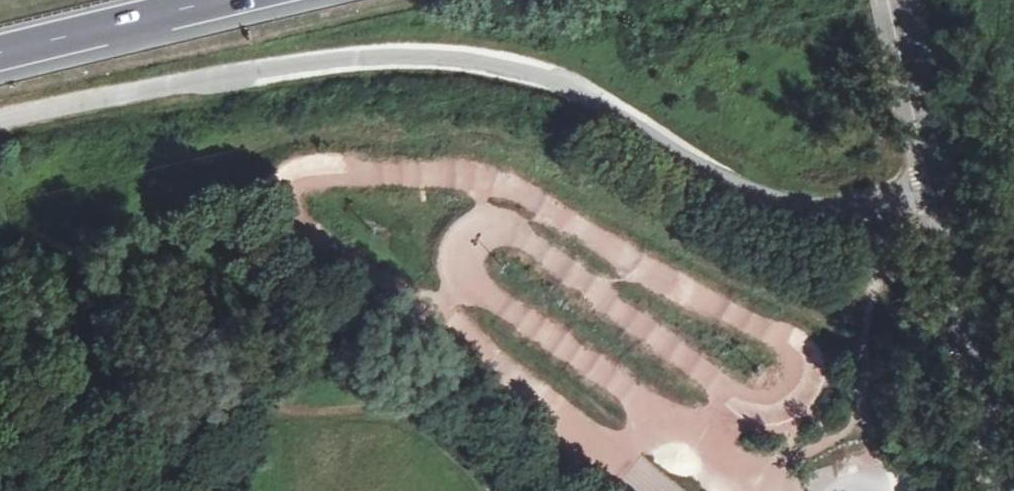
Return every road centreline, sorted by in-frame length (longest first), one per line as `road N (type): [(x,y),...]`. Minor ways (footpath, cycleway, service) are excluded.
road 1 (unclassified): [(0,117),(208,77),(445,55),(534,71),(751,194),(812,207),(937,184)]
road 2 (unclassified): [(937,184),(1010,490)]
road 3 (motorway): [(0,54),(225,0)]
road 4 (unclassified): [(937,184),(893,0)]

